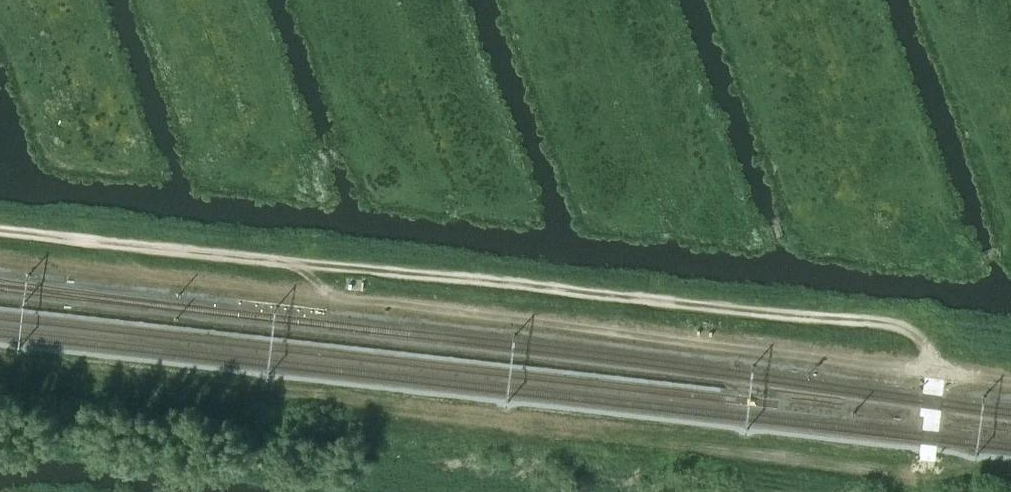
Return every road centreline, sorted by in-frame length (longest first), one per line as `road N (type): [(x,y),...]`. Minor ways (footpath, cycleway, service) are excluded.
road 1 (track): [(926,476),(933,367),(923,341),(901,327),(0,231)]
road 2 (track): [(0,367),(617,435),(904,478),(1010,479)]

